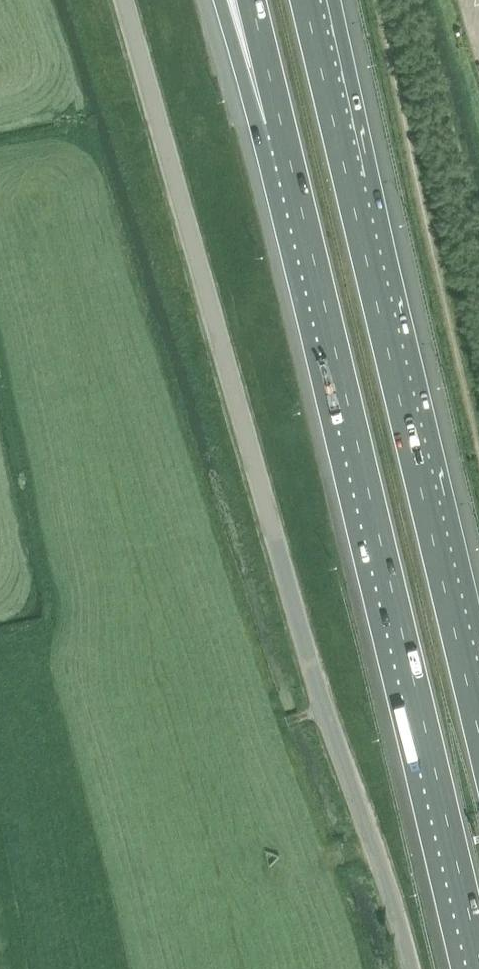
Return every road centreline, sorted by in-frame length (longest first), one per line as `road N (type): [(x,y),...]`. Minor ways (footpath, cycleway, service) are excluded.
road 1 (unclassified): [(410,968),(301,631),(126,0)]
road 2 (motorway): [(280,123),(478,951)]
road 3 (motorway): [(478,725),(306,0)]
road 4 (motorway): [(227,0),(280,123)]
road 5 (motorway): [(251,0),(280,123)]

